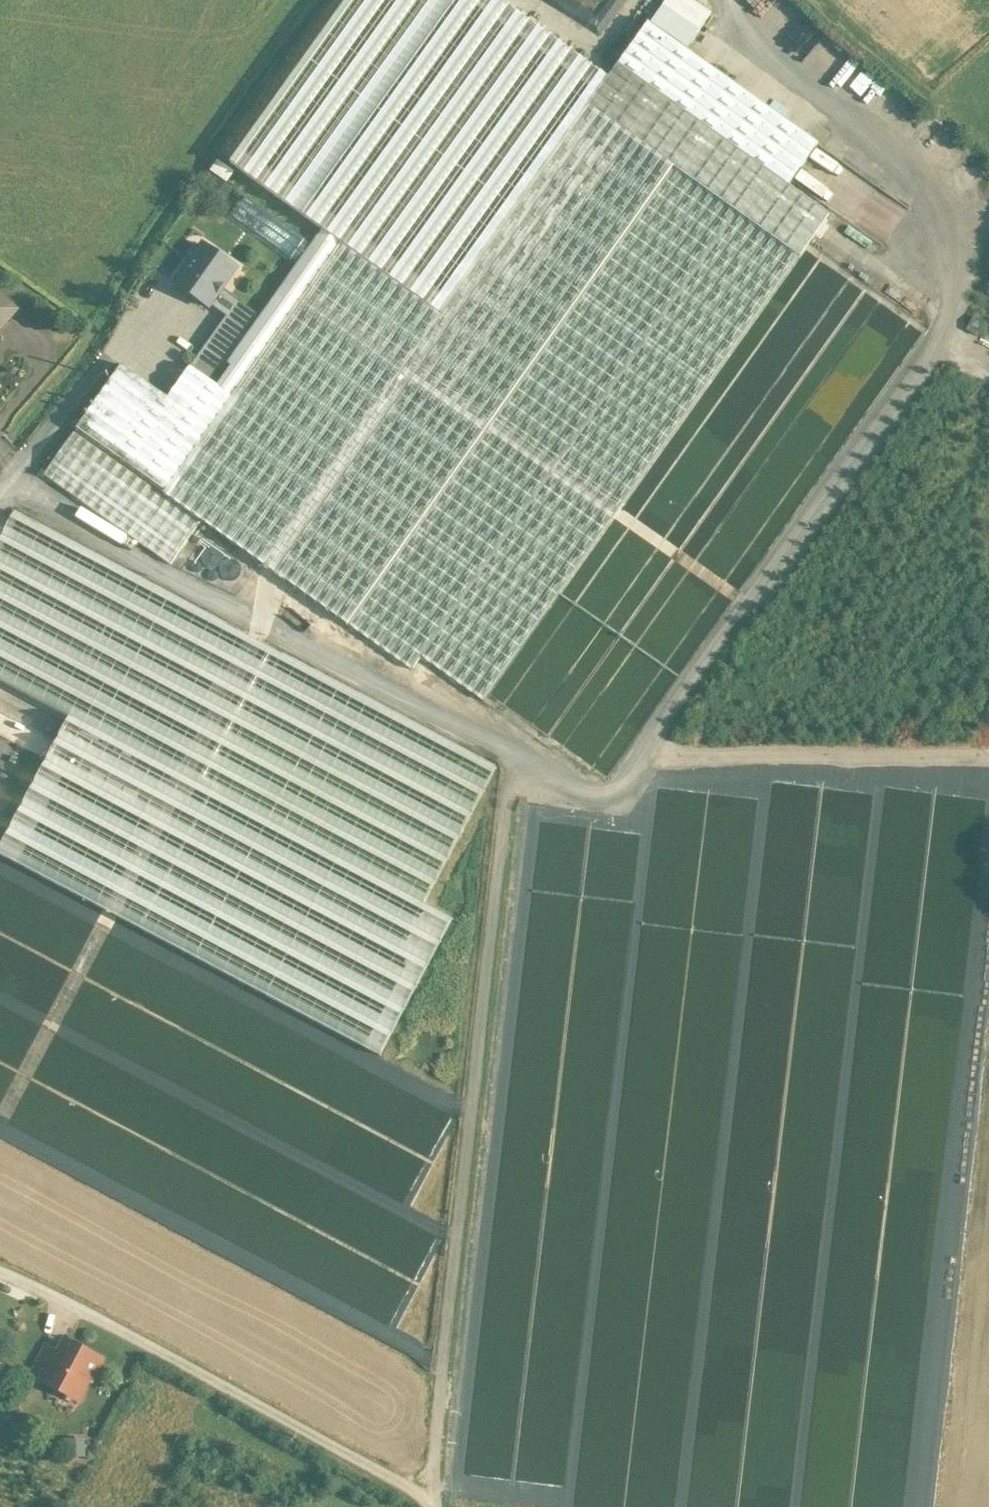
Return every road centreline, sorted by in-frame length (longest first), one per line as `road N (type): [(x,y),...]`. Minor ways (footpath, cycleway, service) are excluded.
road 1 (track): [(515,754),(434,1506)]
road 2 (track): [(0,1271),(432,1501)]
road 3 (track): [(954,196),(738,19),(733,0)]

